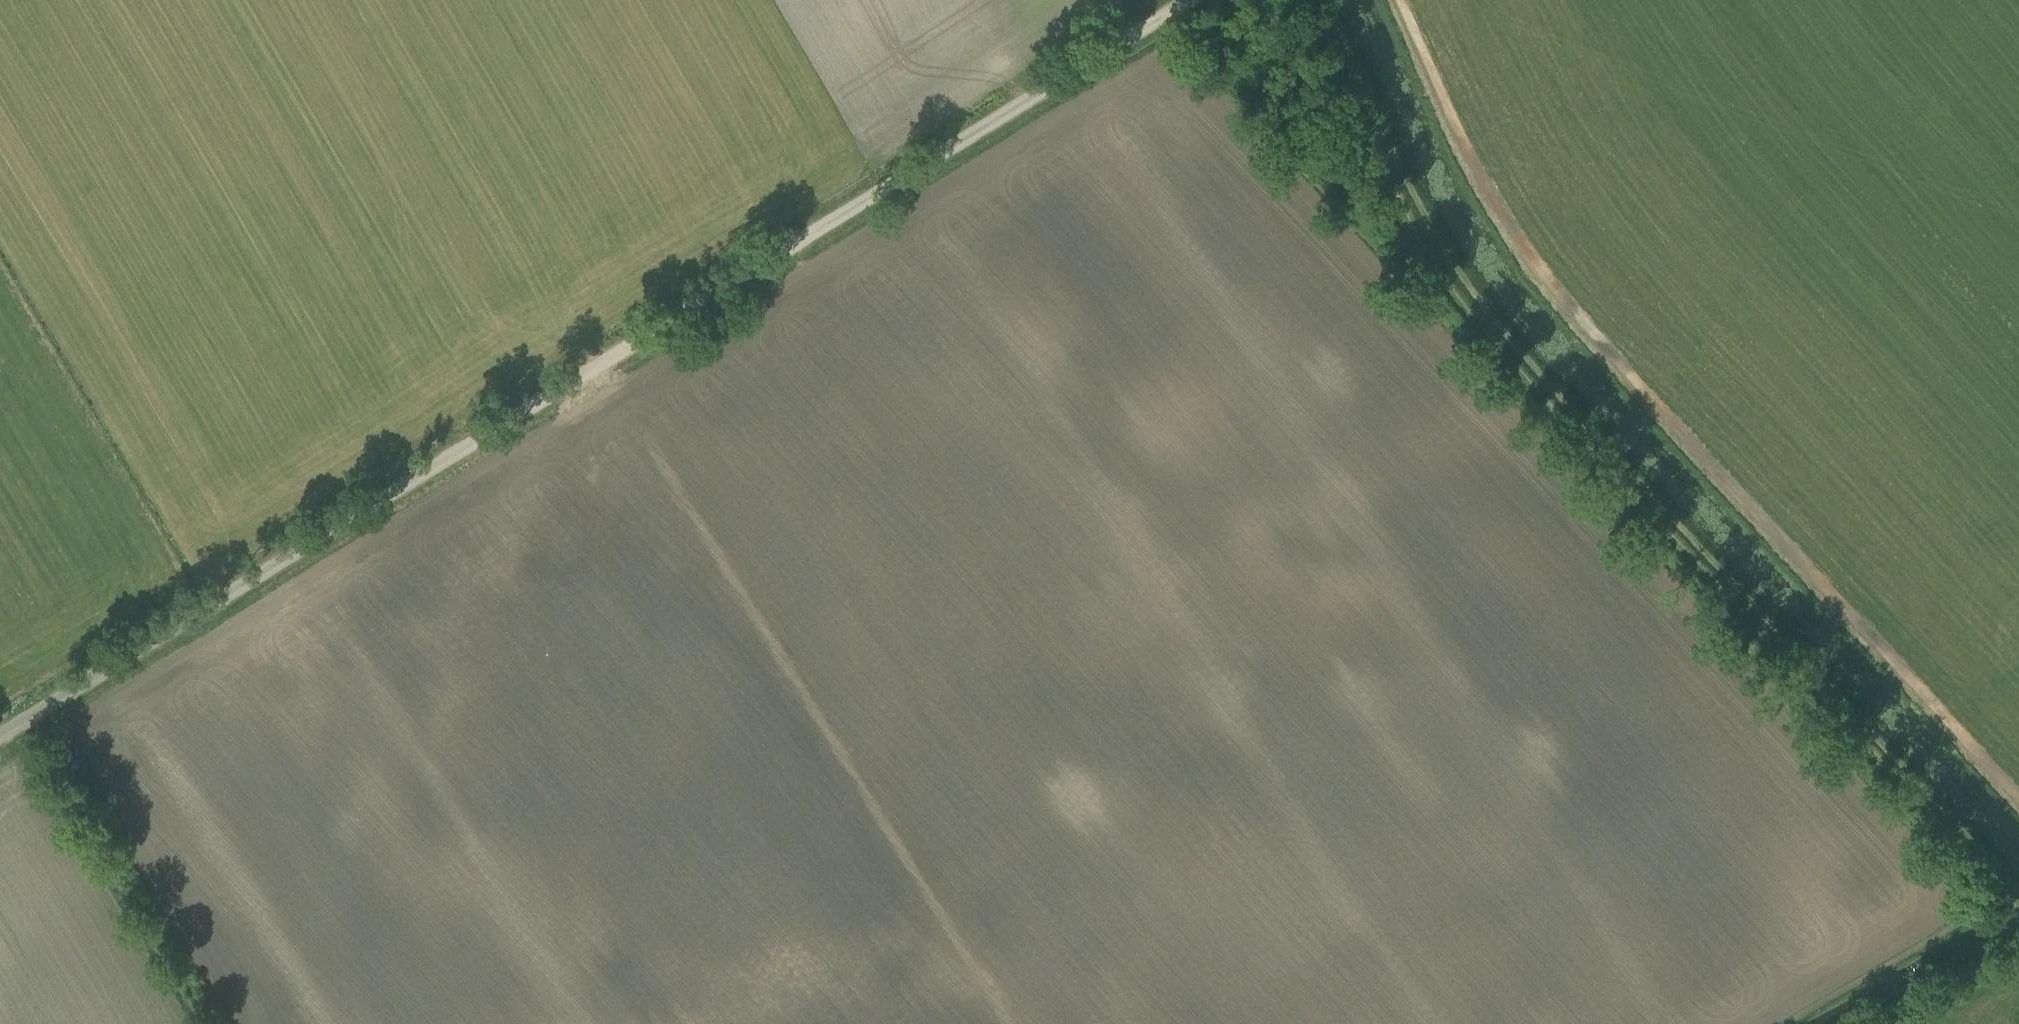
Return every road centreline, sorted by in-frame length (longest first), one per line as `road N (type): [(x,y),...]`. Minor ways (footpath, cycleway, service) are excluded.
road 1 (unclassified): [(0,742),(1185,0)]

